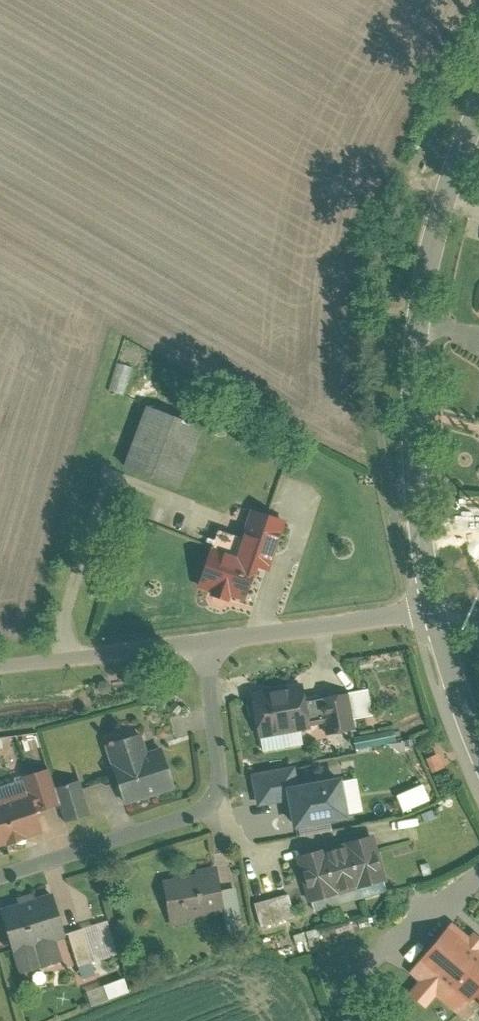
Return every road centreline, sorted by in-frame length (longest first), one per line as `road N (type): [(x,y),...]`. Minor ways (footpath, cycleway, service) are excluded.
road 1 (tertiary): [(435,610),(420,533),(413,357),(434,236),(478,105)]
road 2 (residential): [(203,646),(218,777),(211,802),(0,871)]
road 3 (unclassified): [(435,610),(203,646)]
road 4 (unclassified): [(203,646),(0,670)]
road 5 (tertiary): [(478,744),(435,610)]

